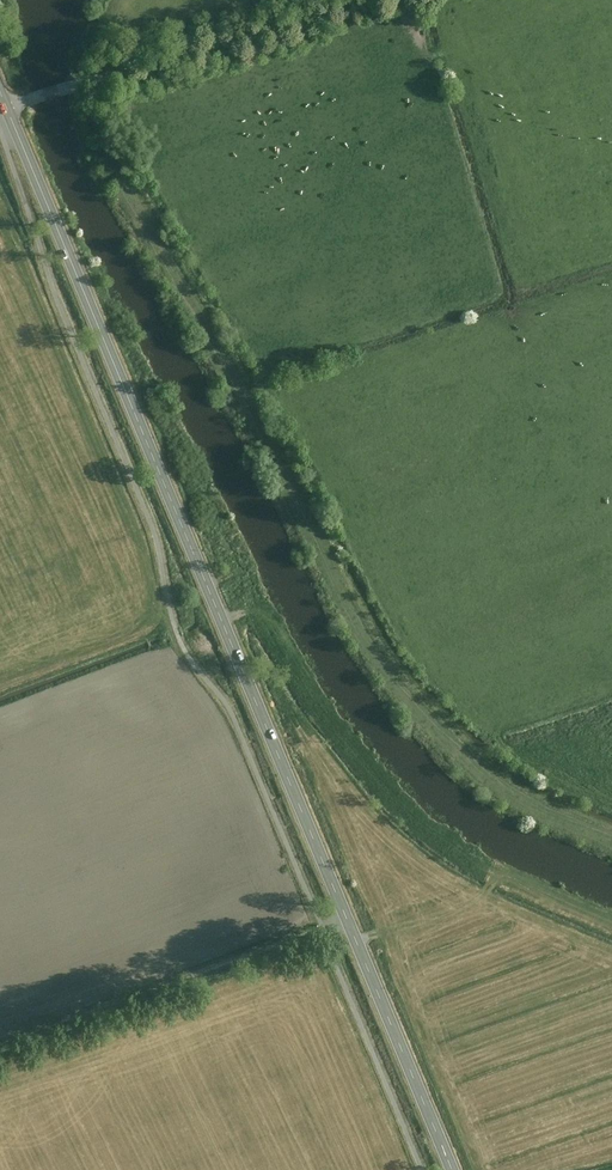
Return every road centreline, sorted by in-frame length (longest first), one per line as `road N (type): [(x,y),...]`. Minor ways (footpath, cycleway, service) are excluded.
road 1 (tertiary): [(454,1169),(6,106)]
road 2 (track): [(0,1049),(351,924)]
road 3 (unclassified): [(6,106),(357,0)]

